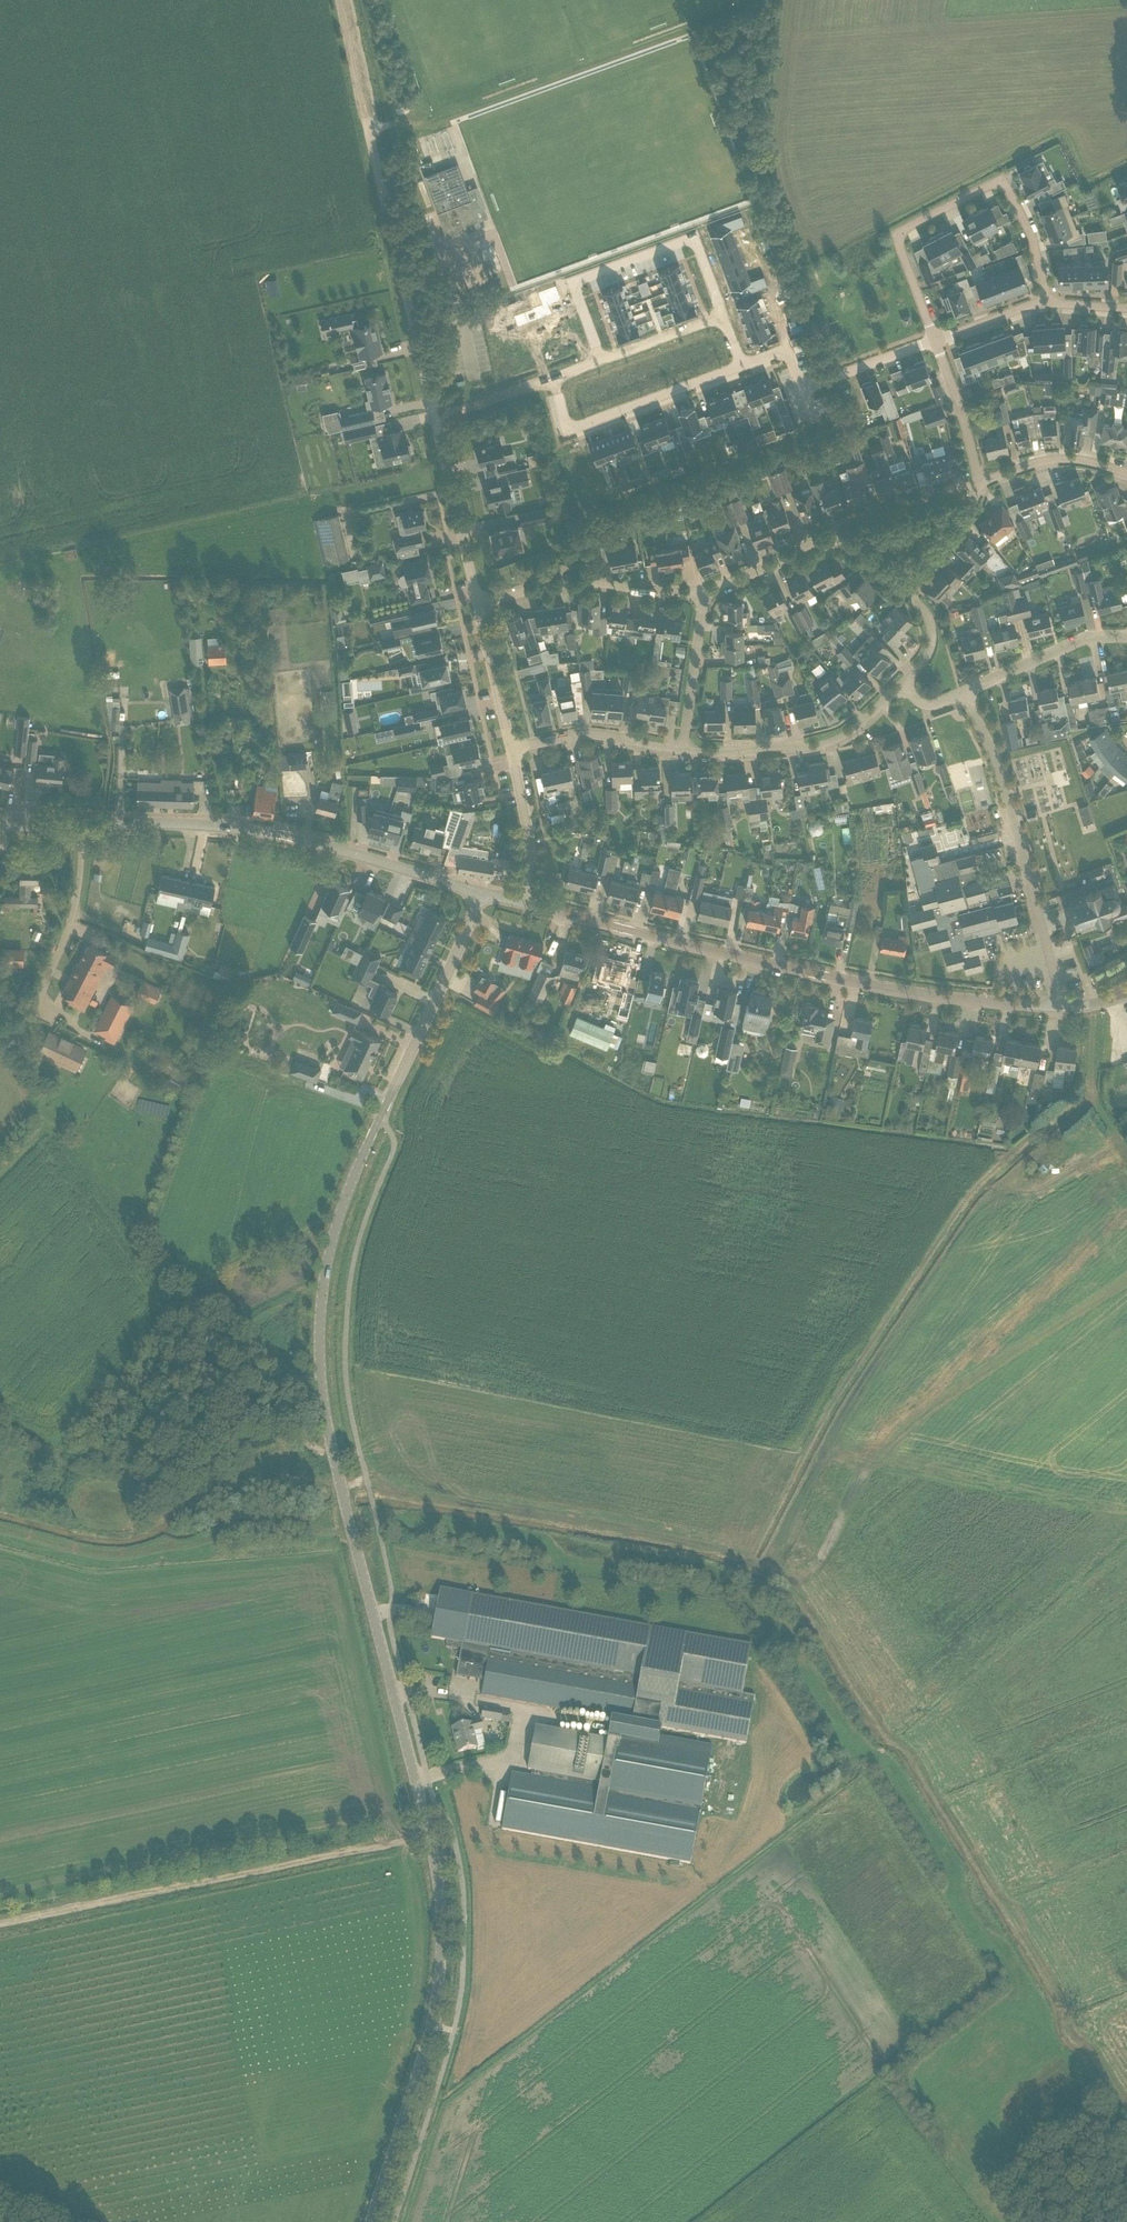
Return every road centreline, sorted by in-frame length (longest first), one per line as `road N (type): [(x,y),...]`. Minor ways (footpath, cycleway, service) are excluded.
road 1 (tertiary): [(372,2221),(430,2058),(444,1942),(408,1737),(332,1443),(322,1304),(346,1200),(482,892)]
road 2 (tertiary): [(522,901),(923,995),(1063,1008)]
road 3 (track): [(0,1924),(429,1836)]
road 4 (tertiary): [(482,892),(263,833),(81,826)]
road 5 (residential): [(934,339),(900,233),(988,184),(1008,189),(1031,233),(1047,300)]
road 6 (residential): [(1063,1008),(997,757),(962,695)]
road 7 (unclassified): [(435,415),(369,129)]
road 8 (residential): [(601,359),(572,284),(695,239),(723,315)]
road 9 (residential): [(902,685),(861,723),(817,745),(684,749)]
road 10 (residential): [(551,377),(570,428),(741,363)]
road 11 (residential): [(703,590),(575,581),(479,603)]
road 12 (unclassified): [(479,603),(435,415)]
road 13 (residential): [(81,826),(76,901),(37,1002)]
road 14 (residential): [(962,695),(1085,638),(1126,637)]
road 15 (residential): [(684,749),(596,733),(511,747)]
road 16 (residential): [(831,540),(833,525),(979,483)]
road 17 (residential): [(684,749),(703,590)]
road 18 (unclassified): [(522,901),(528,838),(511,747)]
road 19 (residential): [(979,483),(1068,459),(1126,473)]
road 20 (residential): [(979,483),(934,339)]
road 21 (unclassified): [(511,747),(479,603)]
road 22 (residential): [(934,339),(802,389)]
road 23 (residential): [(831,540),(703,590)]
road 24 (track): [(369,129),(342,0)]
road 25 (residential): [(899,583),(972,506),(979,483)]
road 26 (residential): [(601,359),(723,315)]
road 27 (residential): [(435,415),(551,377)]
road 28 (residential): [(902,685),(931,637),(929,619),(899,583)]

